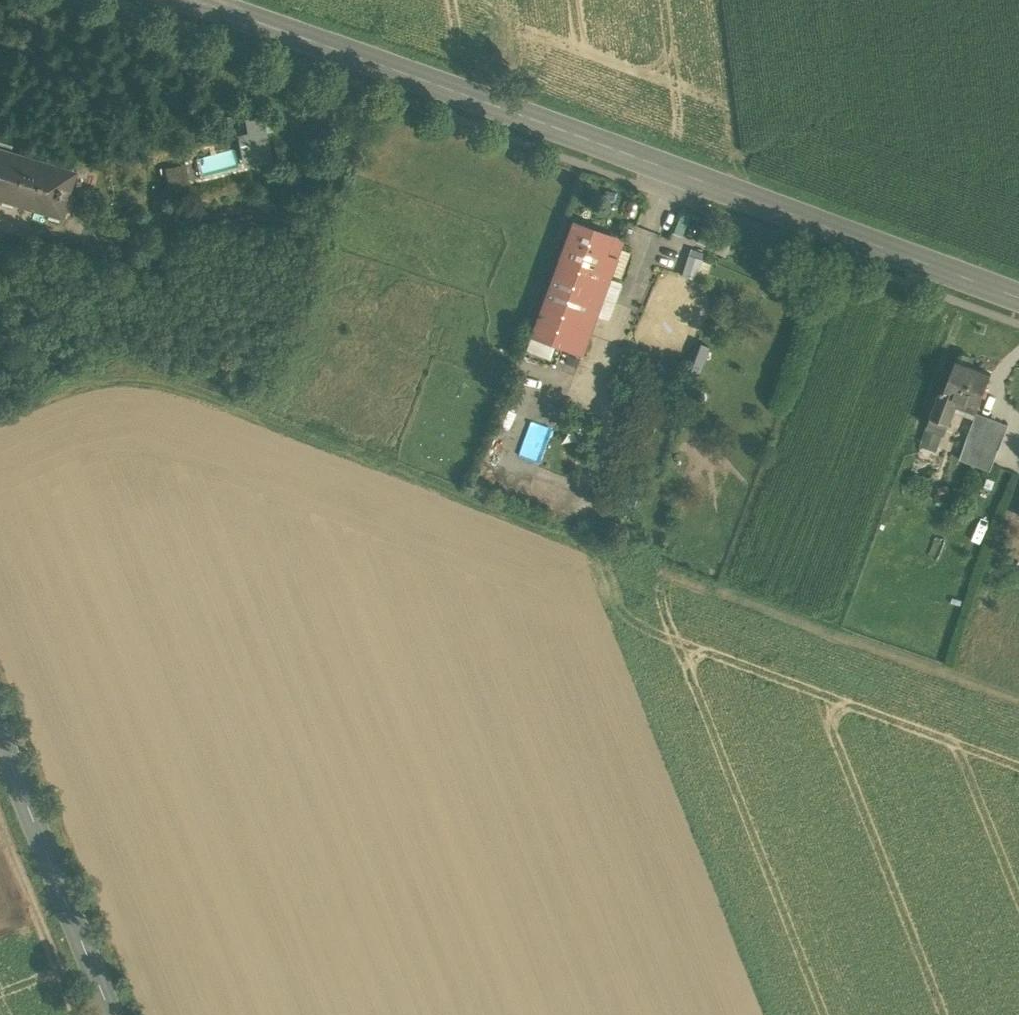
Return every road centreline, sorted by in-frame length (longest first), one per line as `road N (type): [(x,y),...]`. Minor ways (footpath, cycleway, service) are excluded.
road 1 (track): [(0,416),(119,368),(1018,702)]
road 2 (secondary): [(1018,299),(190,0)]
road 3 (tertiary): [(110,1014),(0,742)]
road 4 (track): [(0,827),(76,1014)]

